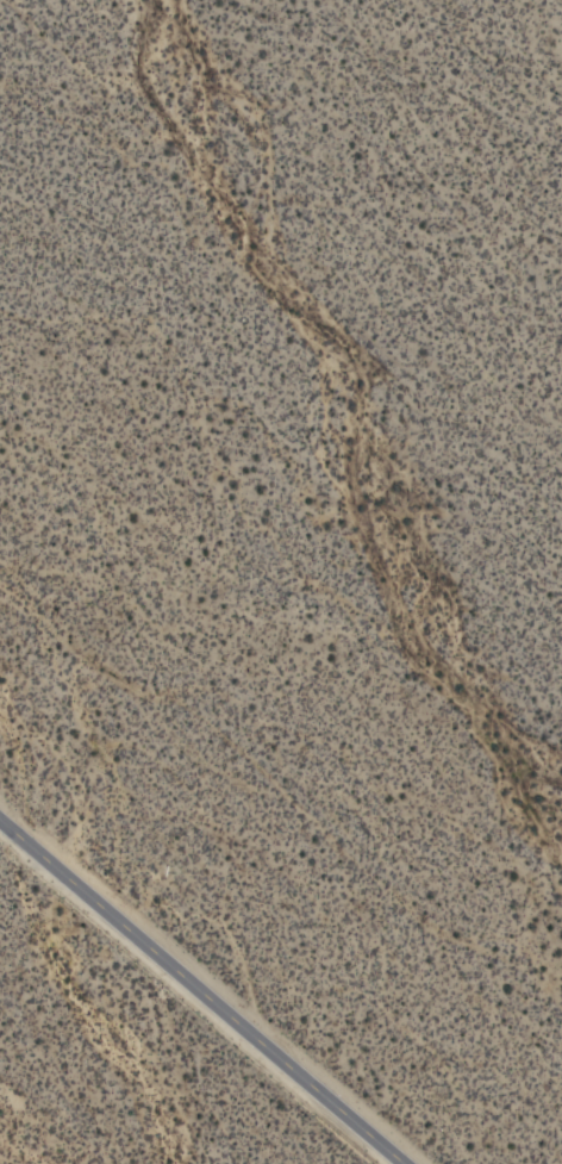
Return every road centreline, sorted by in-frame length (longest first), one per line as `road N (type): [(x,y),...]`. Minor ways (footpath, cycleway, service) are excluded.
road 1 (secondary): [(404,1163),(0,823)]

